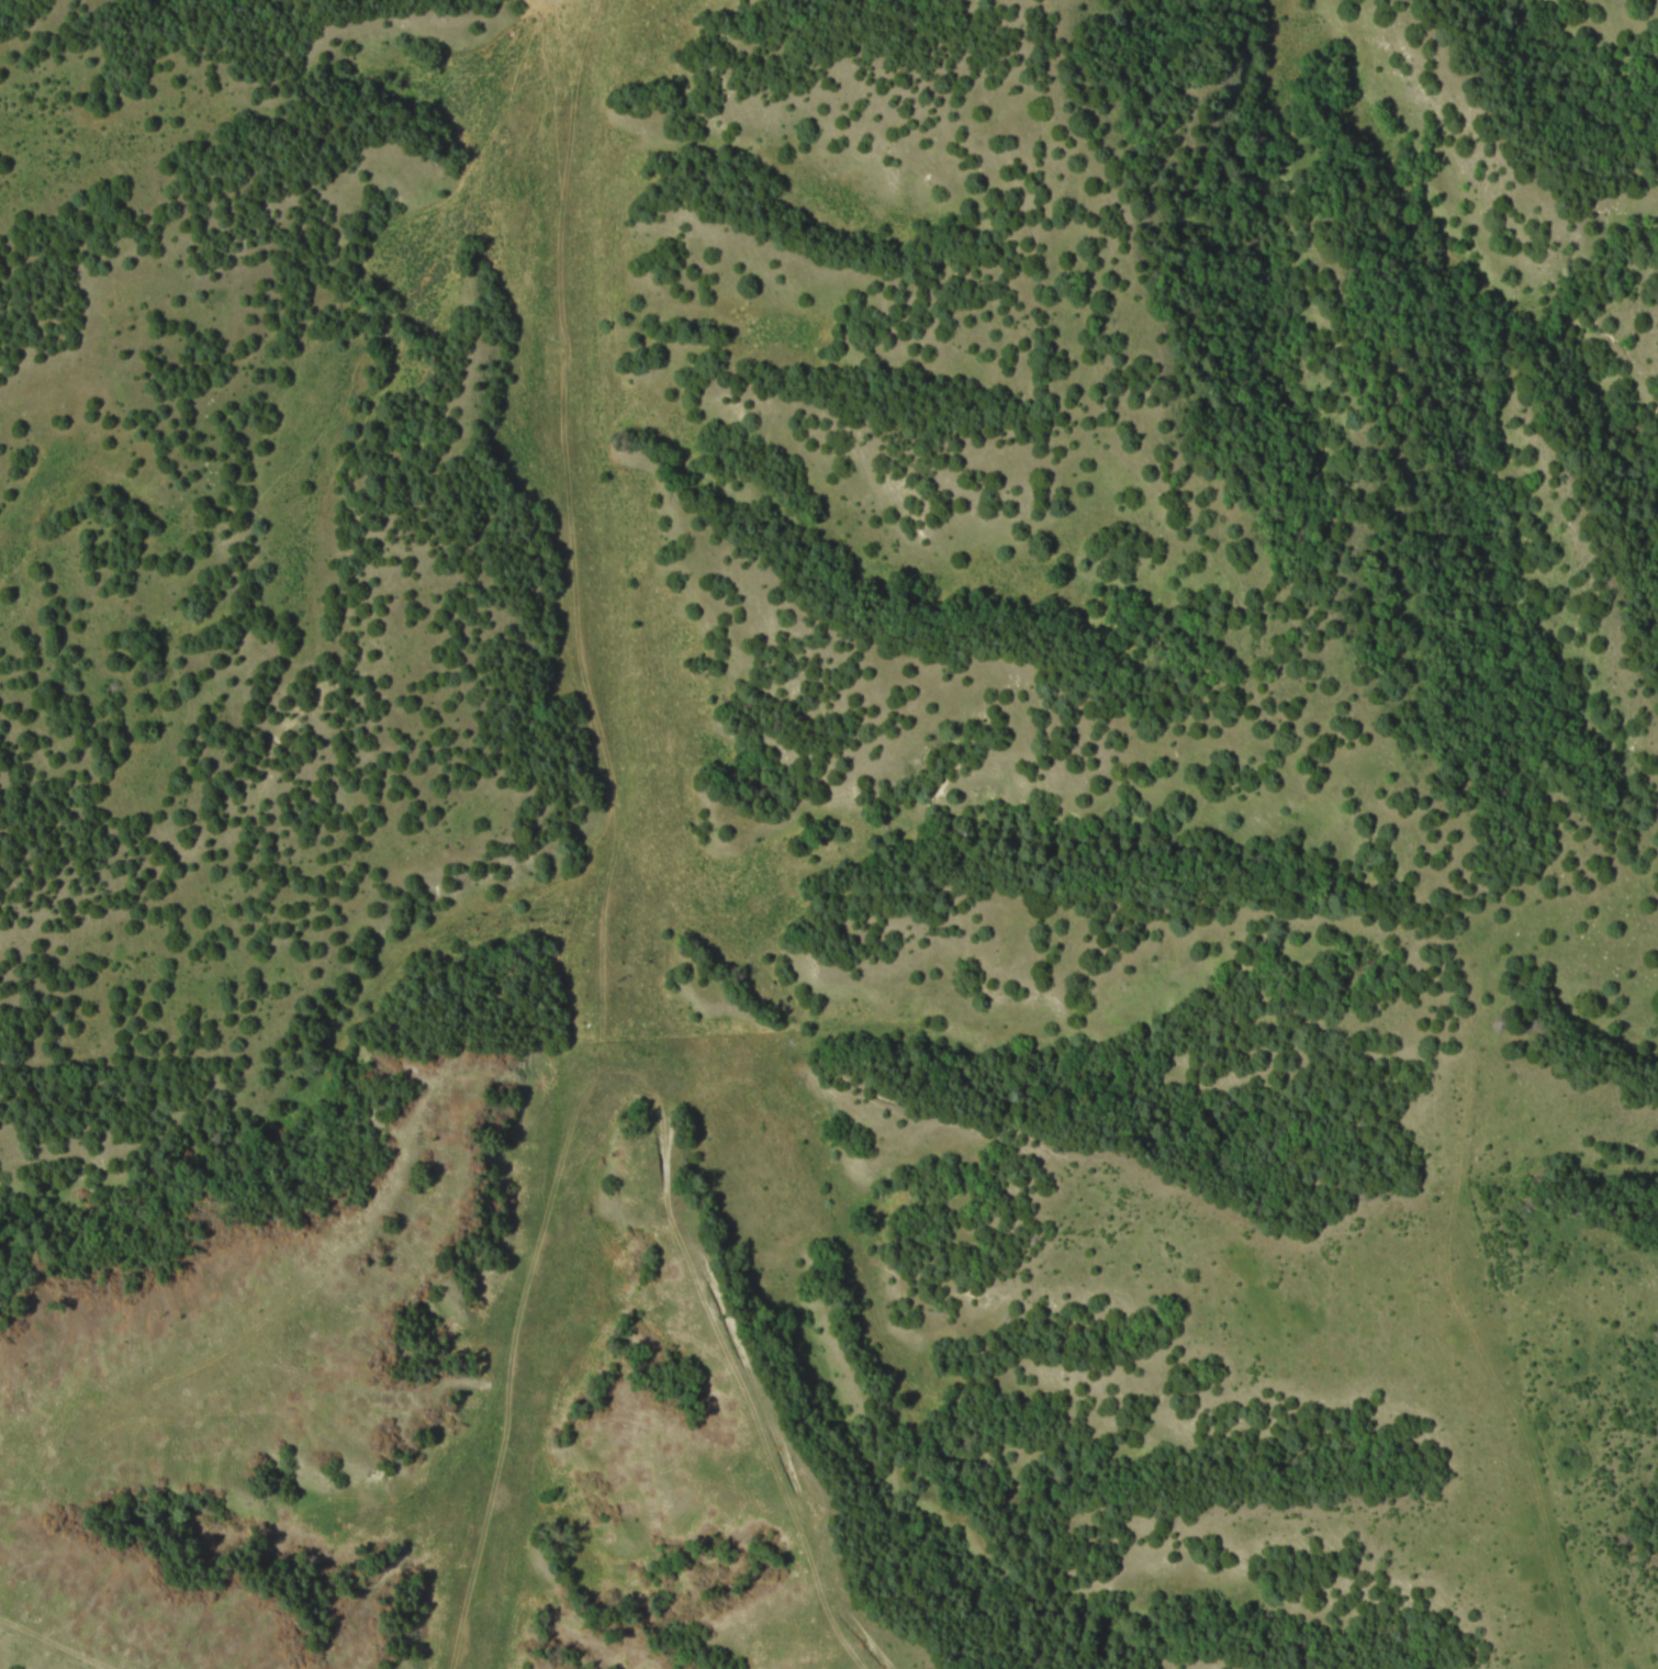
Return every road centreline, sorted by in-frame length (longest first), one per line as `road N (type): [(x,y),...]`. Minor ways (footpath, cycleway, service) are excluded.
road 1 (track): [(1585,1668),(1501,1345)]

